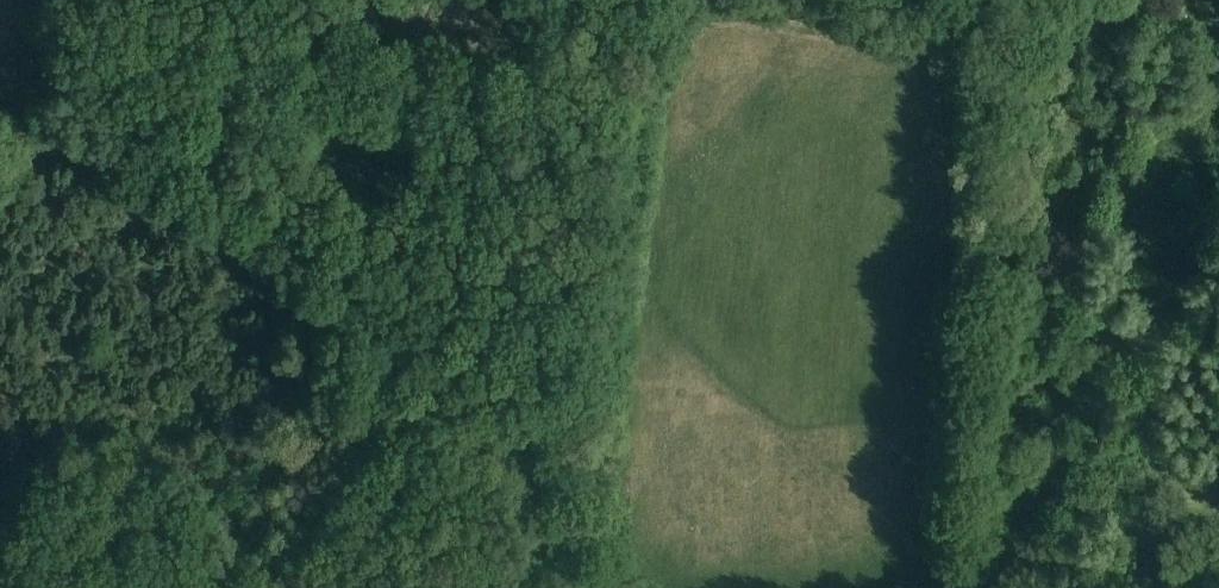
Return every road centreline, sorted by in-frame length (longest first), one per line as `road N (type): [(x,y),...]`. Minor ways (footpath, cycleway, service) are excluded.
road 1 (track): [(601,587),(311,237),(261,194),(0,47)]
road 2 (track): [(942,587),(963,150),(943,22),(950,0)]

